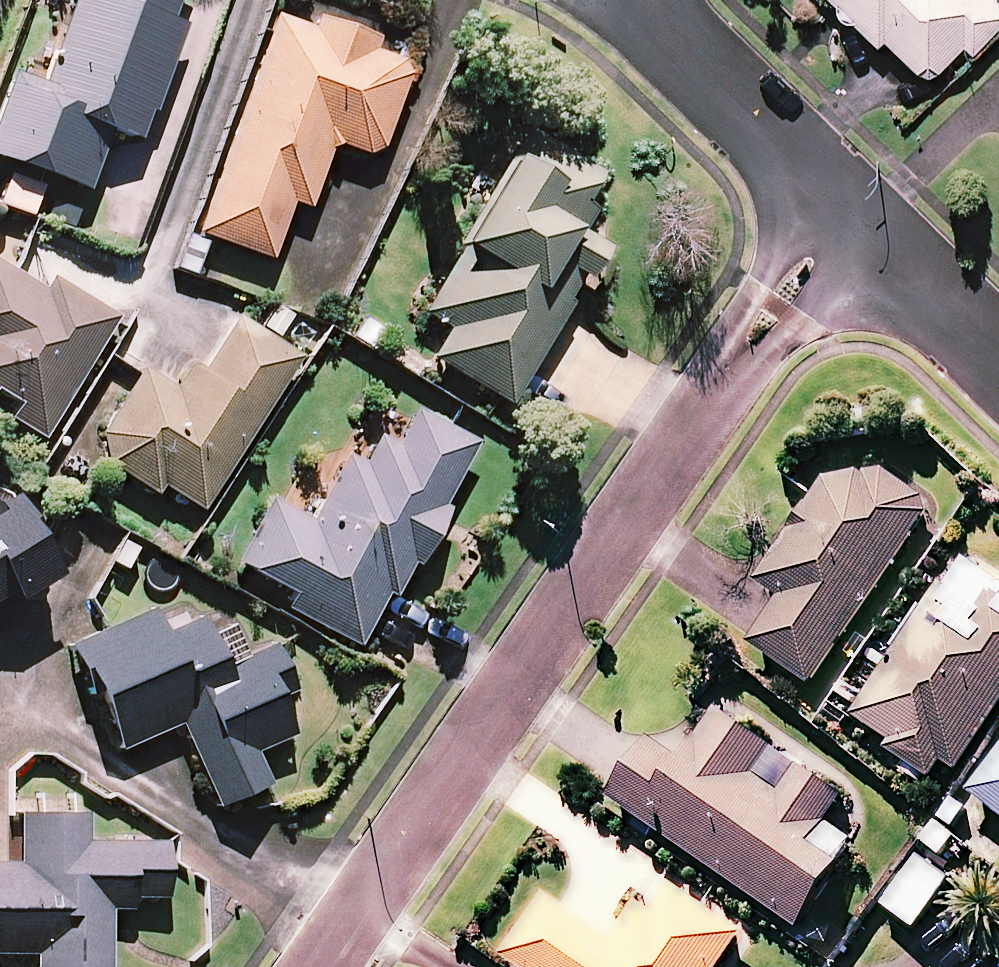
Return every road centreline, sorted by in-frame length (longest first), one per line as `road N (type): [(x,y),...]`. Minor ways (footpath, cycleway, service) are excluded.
road 1 (residential): [(829,218),(327,966)]
road 2 (residential): [(829,218),(637,0)]
road 3 (residential): [(998,364),(829,218)]

